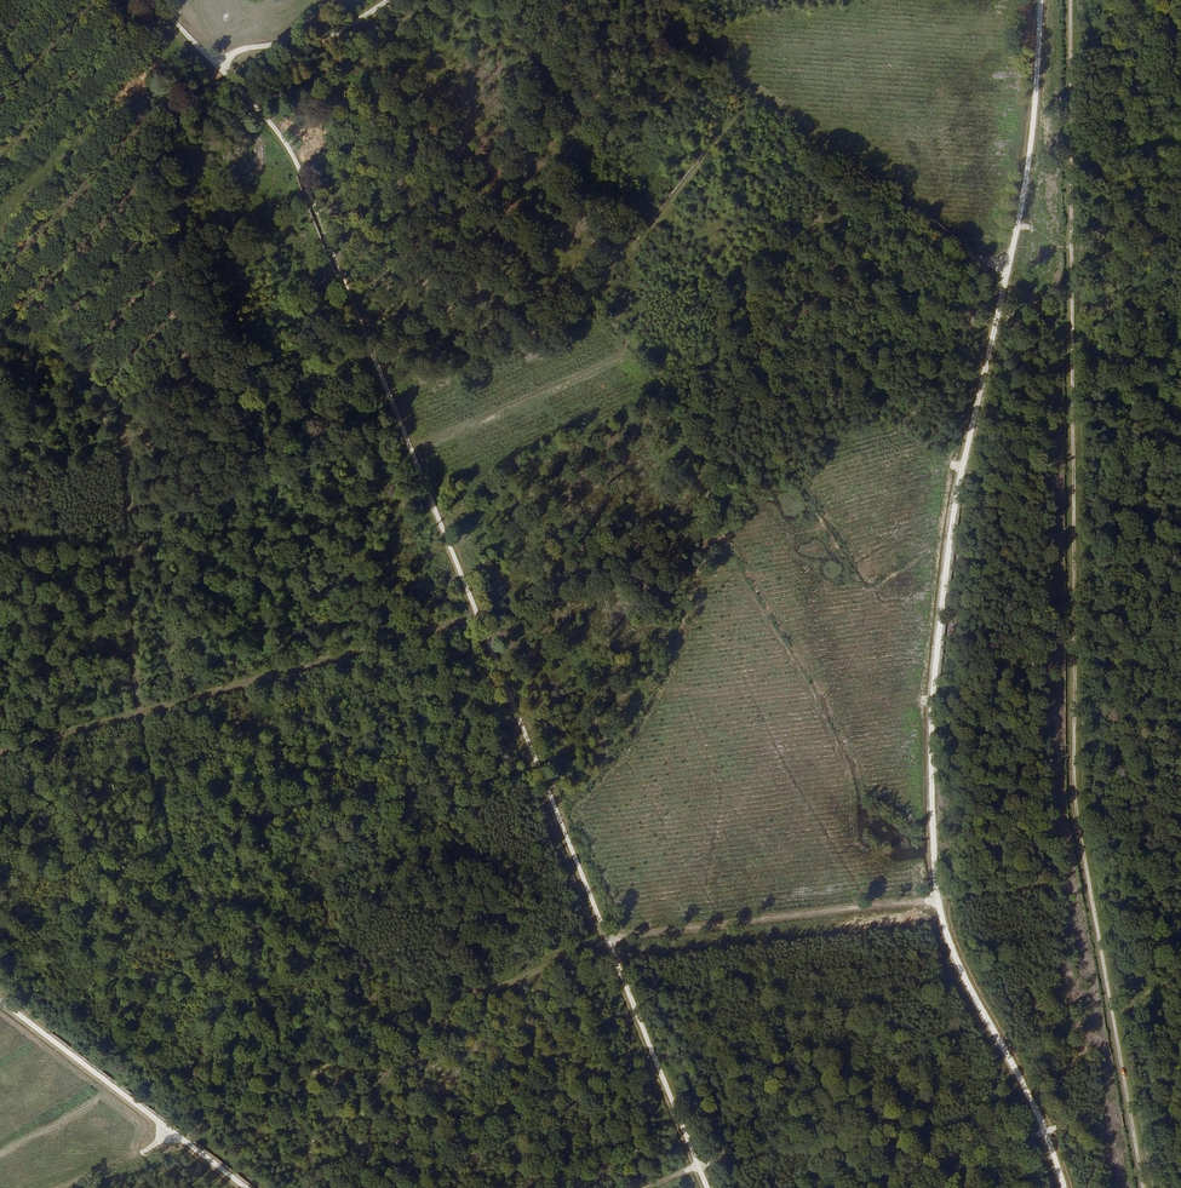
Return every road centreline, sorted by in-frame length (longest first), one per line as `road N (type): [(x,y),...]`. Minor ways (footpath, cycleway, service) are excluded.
road 1 (track): [(1063,1187),(1034,1105),(951,945),(936,845),(934,701),(964,453),(1033,178),(1041,0)]
road 2 (track): [(1081,337),(1081,822),(1149,1187)]
road 3 (track): [(609,940),(292,159)]
road 4 (track): [(0,329),(51,336),(82,353),(122,409),(133,461),(137,713),(213,933)]
road 5 (track): [(760,93),(615,268),(626,291),(625,354),(411,447)]
road 6 (track): [(482,619),(0,756)]
road 7 (track): [(609,940),(1090,880)]
road 8 (track): [(609,940),(488,990),(192,1138)]
road 9 (track): [(659,0),(681,34),(990,272),(1010,275)]
road 10 (track): [(1069,0),(1081,337)]
road 11 (track): [(257,1187),(0,1000)]
road 12 (track): [(934,701),(667,687)]
road 13 (track): [(609,940),(709,1187)]
road 14 (track): [(385,0),(326,36),(231,67),(212,63)]
road 15 (track): [(544,773),(392,831)]
road 16 (track): [(212,63),(292,159)]
road 17 (track): [(1081,337),(1180,410)]

